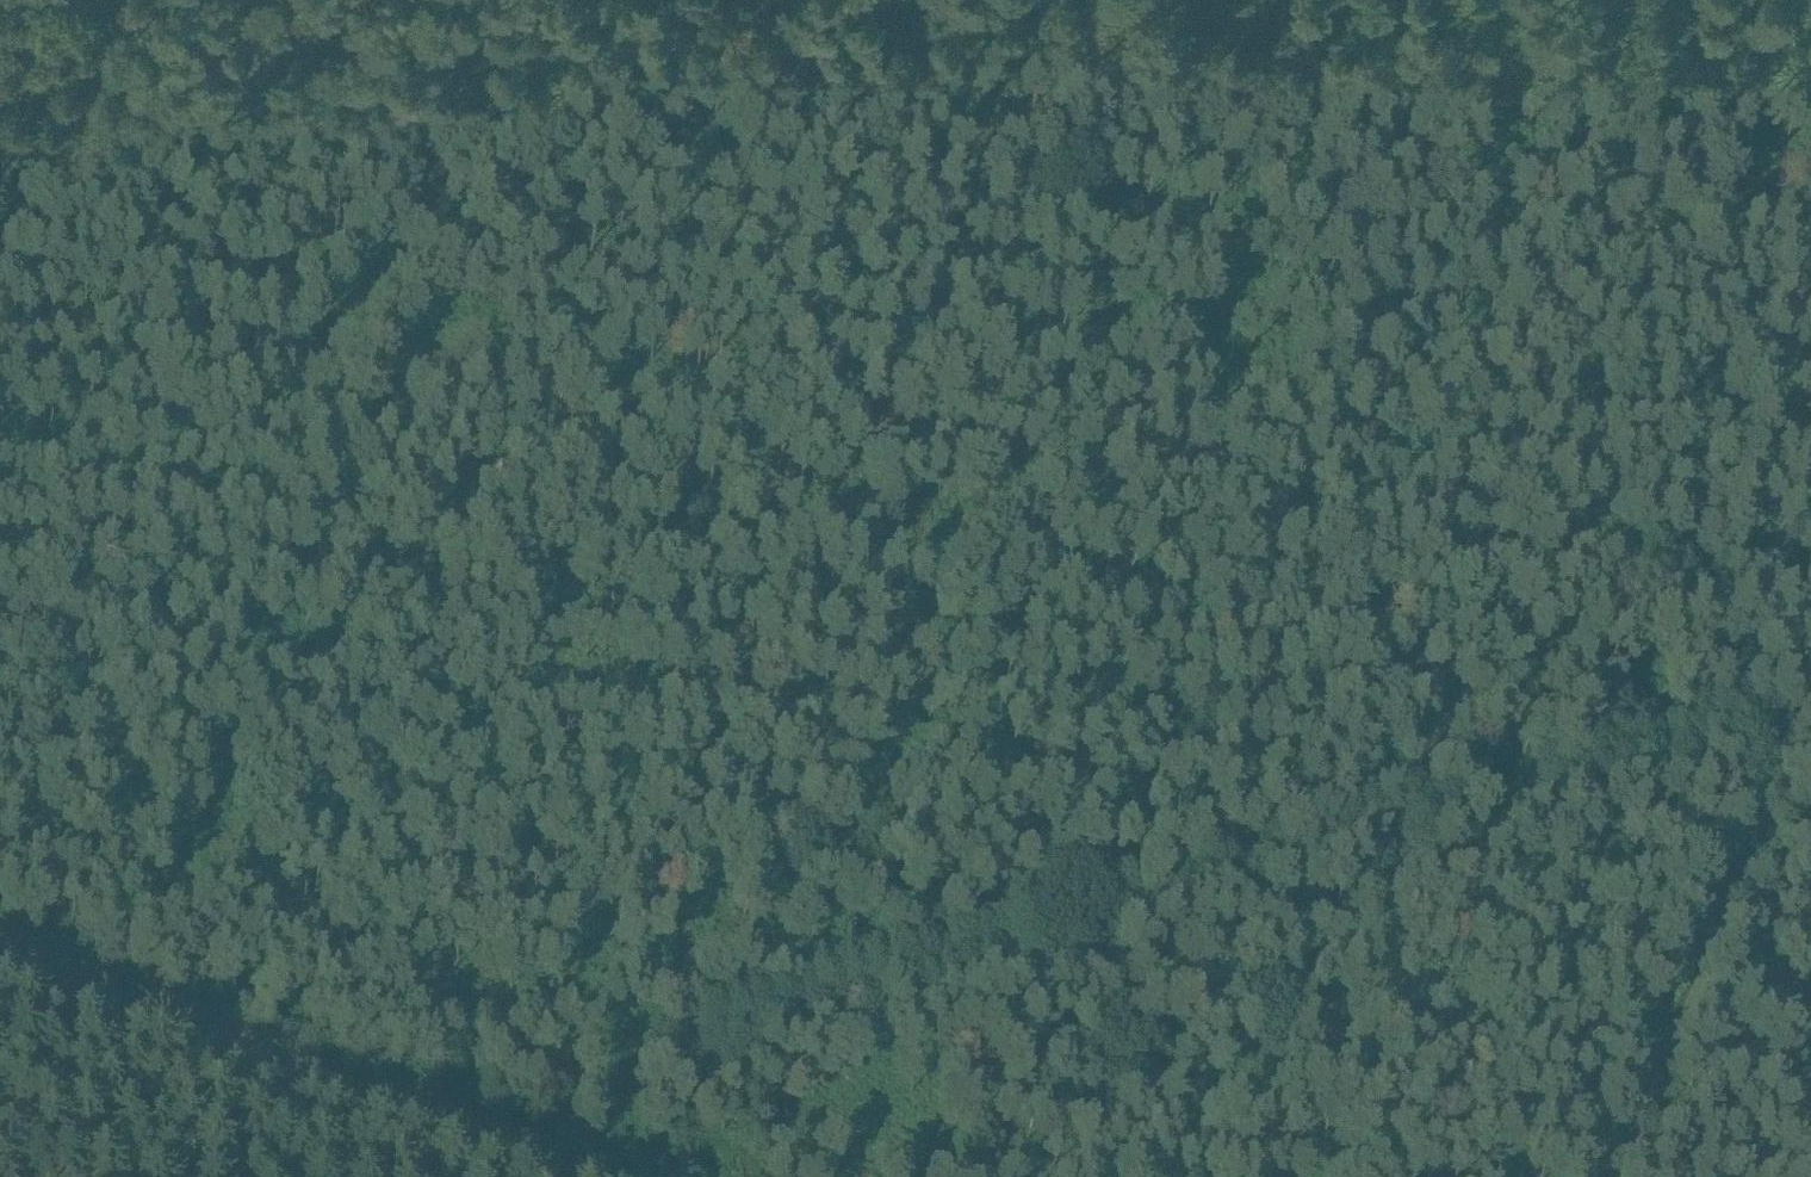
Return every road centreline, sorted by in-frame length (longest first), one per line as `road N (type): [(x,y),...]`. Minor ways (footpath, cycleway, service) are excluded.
road 1 (track): [(602,1176),(0,951)]
road 2 (track): [(1626,1176),(1810,703)]
road 3 (track): [(90,0),(0,225)]

